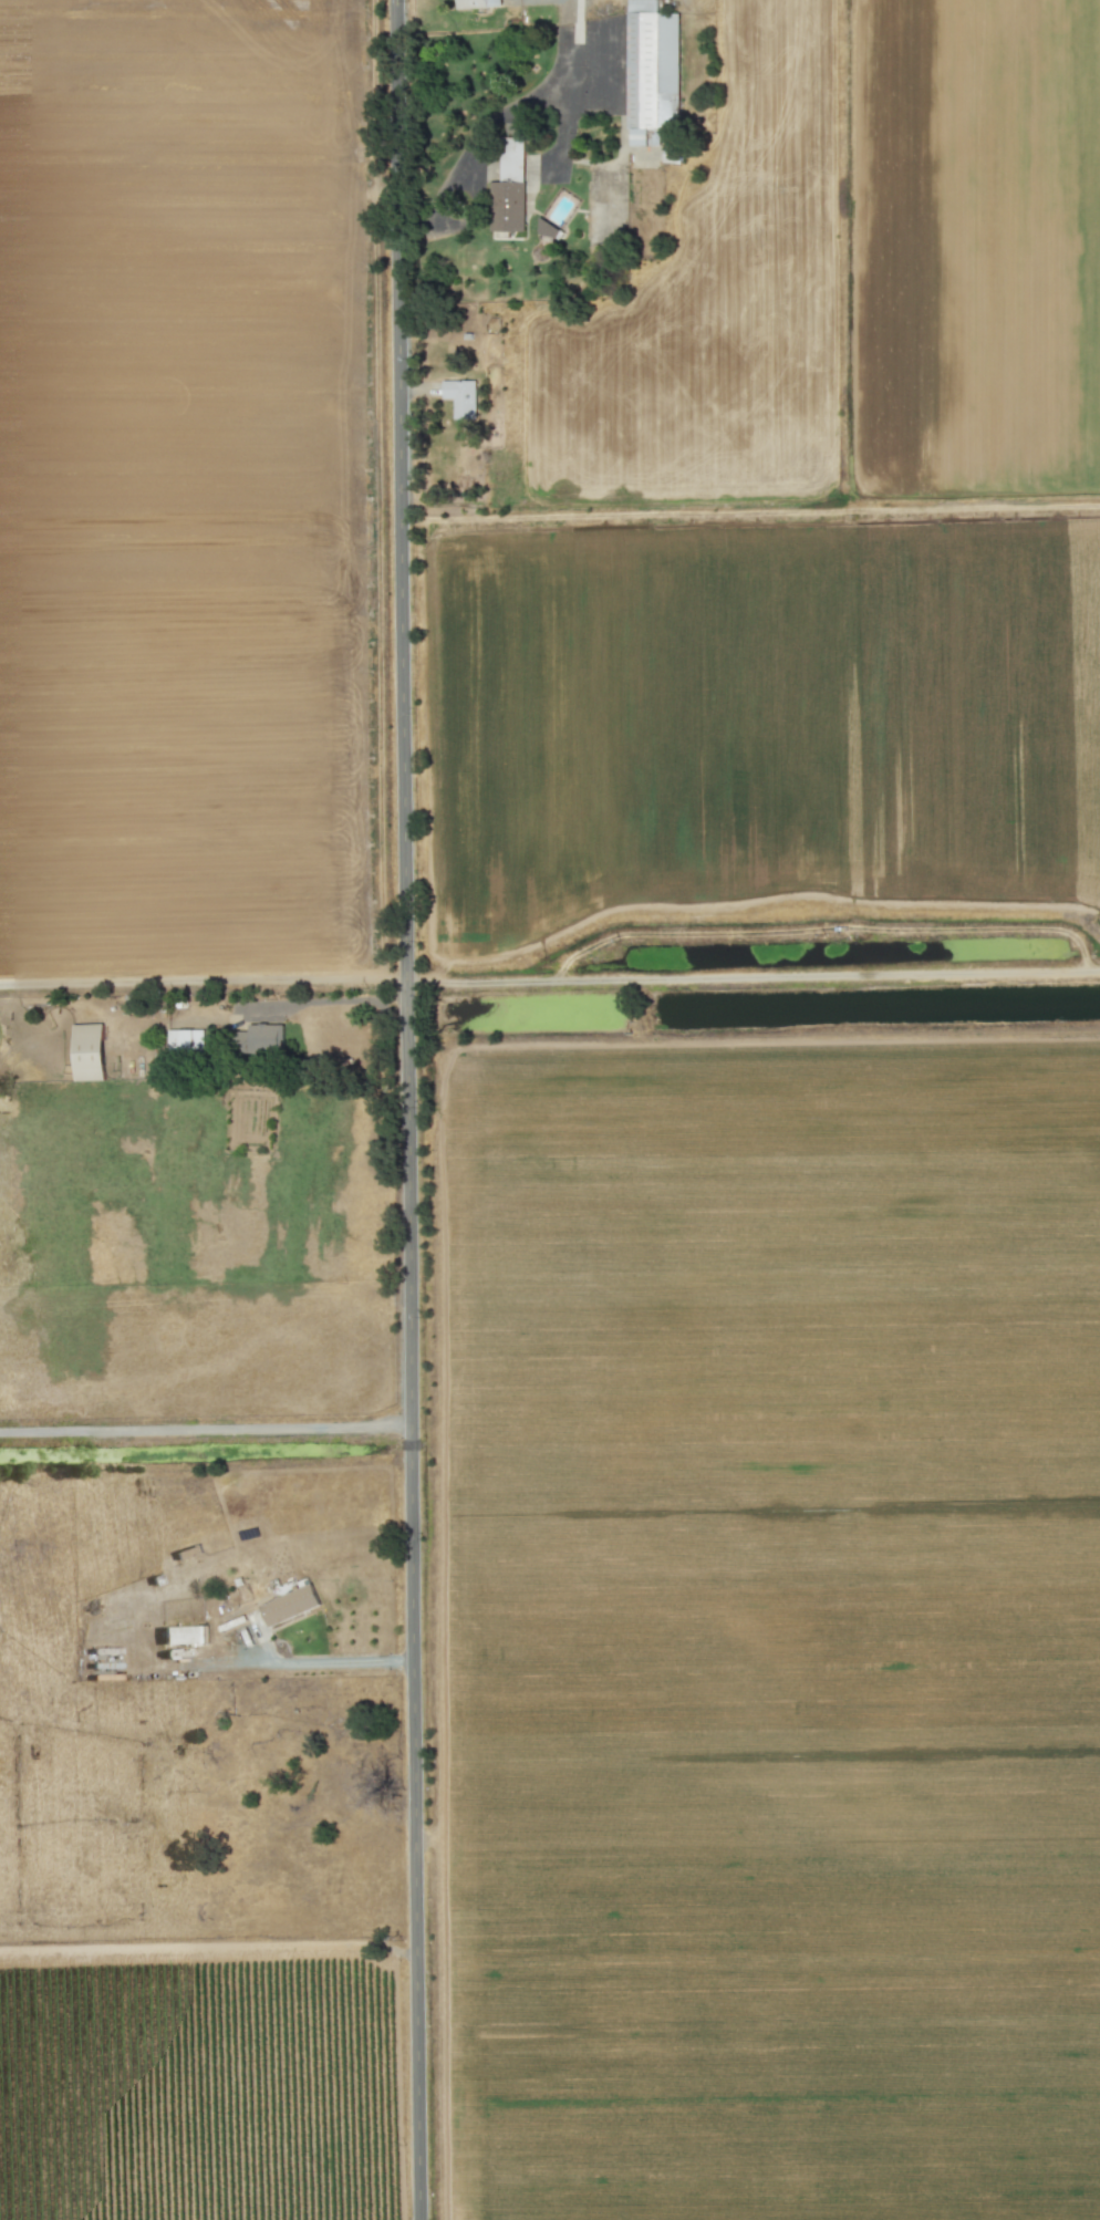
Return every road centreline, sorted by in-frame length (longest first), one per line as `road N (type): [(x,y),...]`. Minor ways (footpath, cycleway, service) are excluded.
road 1 (tertiary): [(421,2219),(400,0)]

